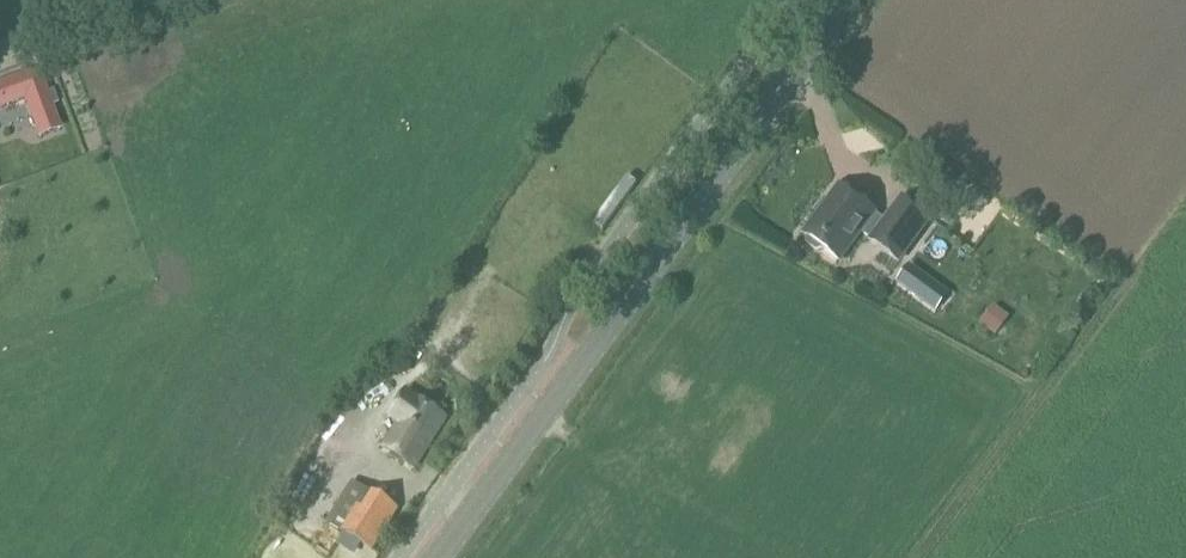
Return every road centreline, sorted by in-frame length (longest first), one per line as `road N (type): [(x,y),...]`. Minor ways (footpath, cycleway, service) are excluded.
road 1 (secondary): [(437,557),(848,0)]
road 2 (unclassified): [(0,48),(134,0)]

